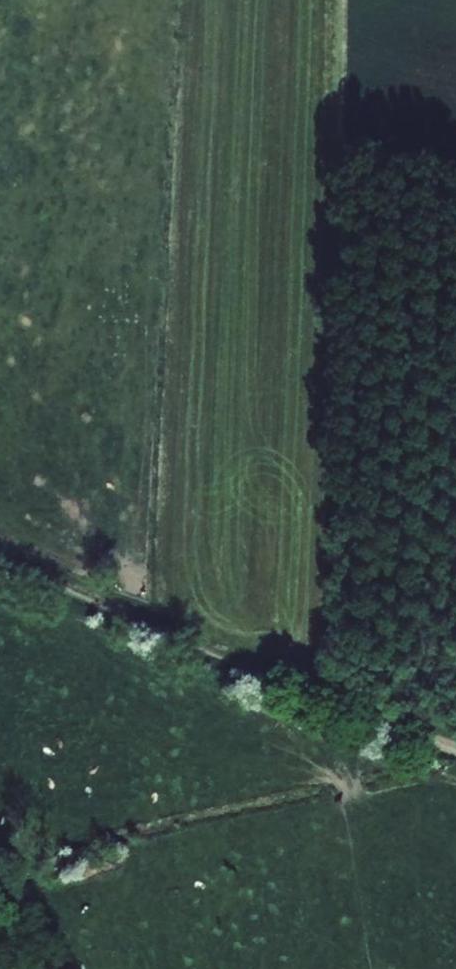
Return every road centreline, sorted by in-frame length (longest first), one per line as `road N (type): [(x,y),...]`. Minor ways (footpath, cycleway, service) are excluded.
road 1 (track): [(0,562),(455,751)]

